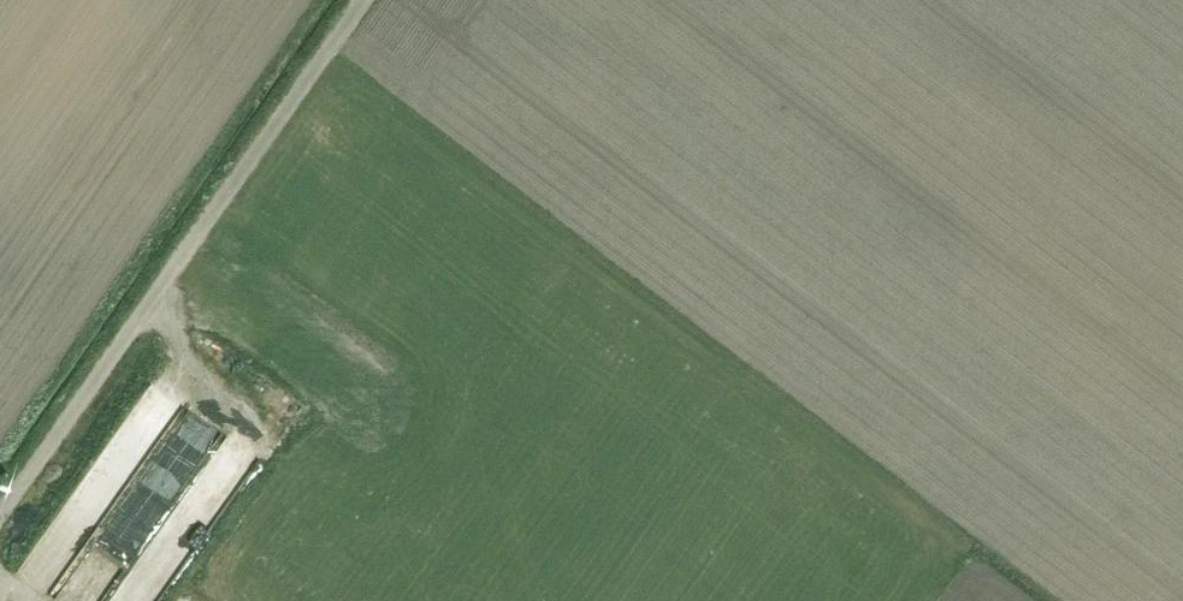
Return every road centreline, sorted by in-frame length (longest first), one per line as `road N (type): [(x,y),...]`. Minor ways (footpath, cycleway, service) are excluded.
road 1 (track): [(360,0),(0,509)]

